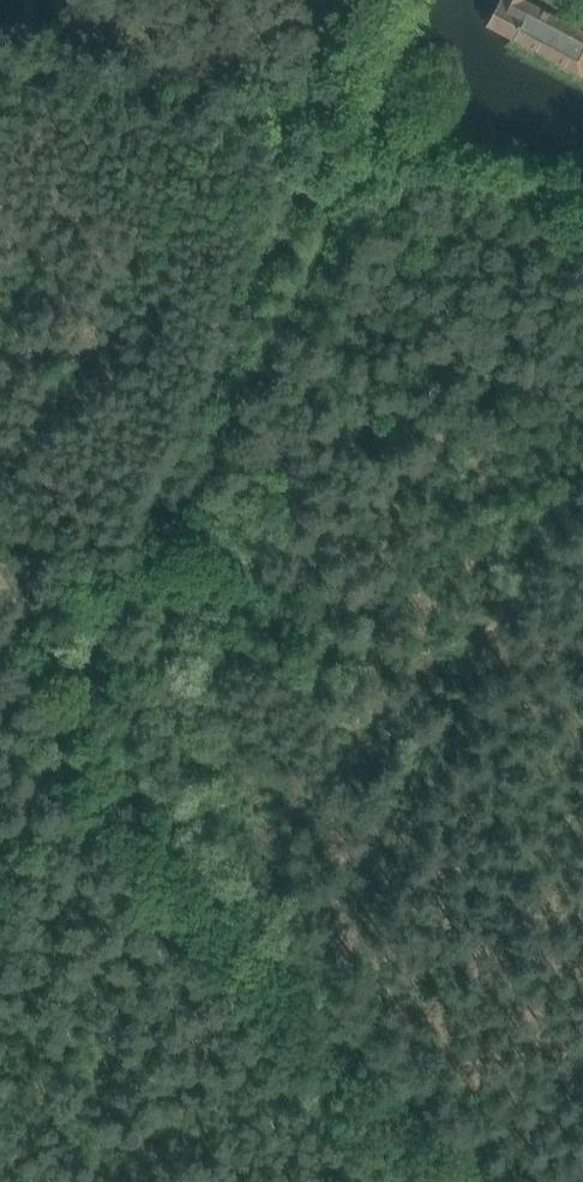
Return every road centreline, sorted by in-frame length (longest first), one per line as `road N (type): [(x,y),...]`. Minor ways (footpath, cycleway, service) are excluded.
road 1 (track): [(84,712),(231,437),(350,162),(582,203)]
road 2 (track): [(84,712),(506,1181)]
road 3 (track): [(350,162),(312,154),(393,0)]
road 4 (track): [(0,572),(84,712)]
road 5 (track): [(0,845),(84,712)]

